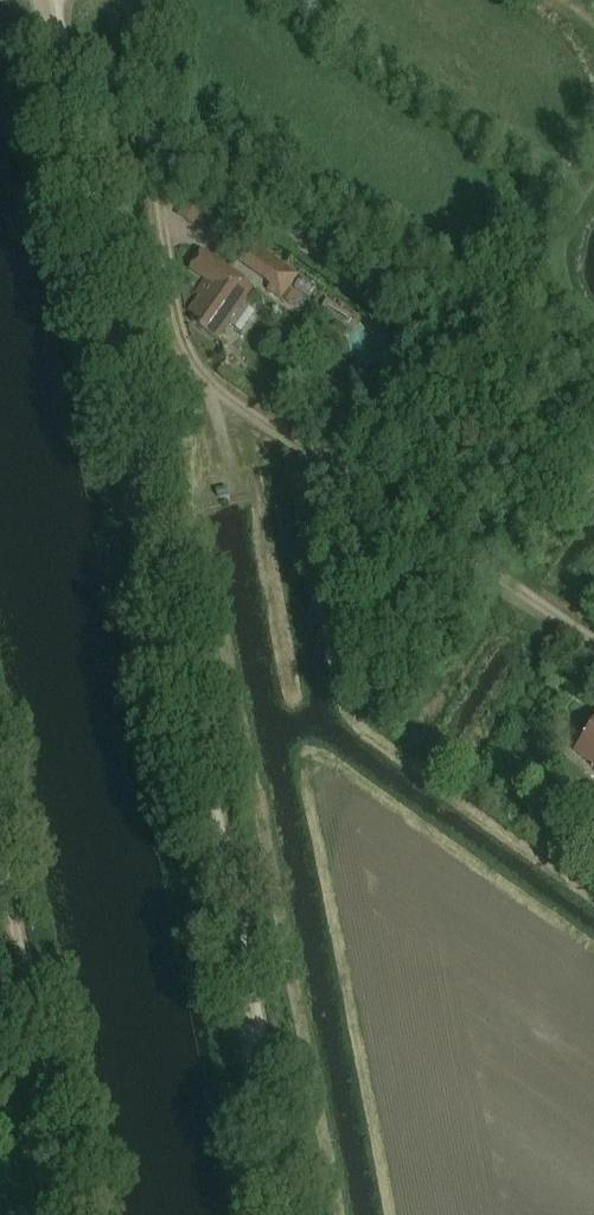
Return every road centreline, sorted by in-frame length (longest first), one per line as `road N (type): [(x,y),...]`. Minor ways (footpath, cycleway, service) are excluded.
road 1 (track): [(45,0),(287,1214)]
road 2 (unclassified): [(593,649),(212,384),(188,342),(129,0)]
road 3 (track): [(0,872),(68,1214)]

